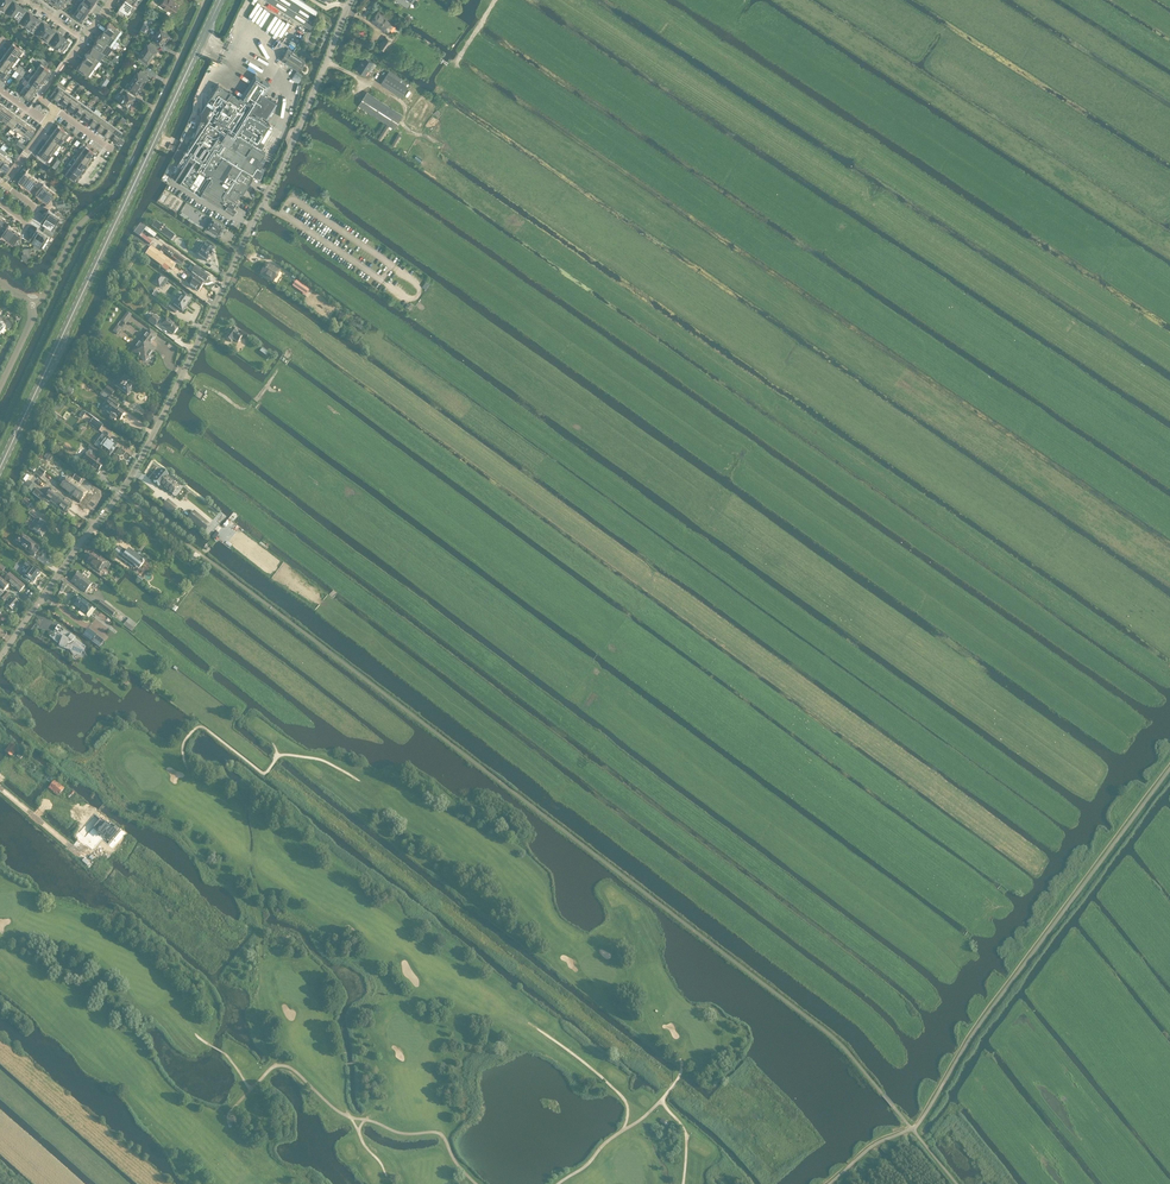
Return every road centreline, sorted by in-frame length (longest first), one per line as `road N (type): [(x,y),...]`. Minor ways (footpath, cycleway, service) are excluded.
road 1 (unclassified): [(0,658),(139,464),(283,166),(351,0)]
road 2 (primary): [(0,468),(220,0)]
road 3 (unclassified): [(132,160),(207,0)]

